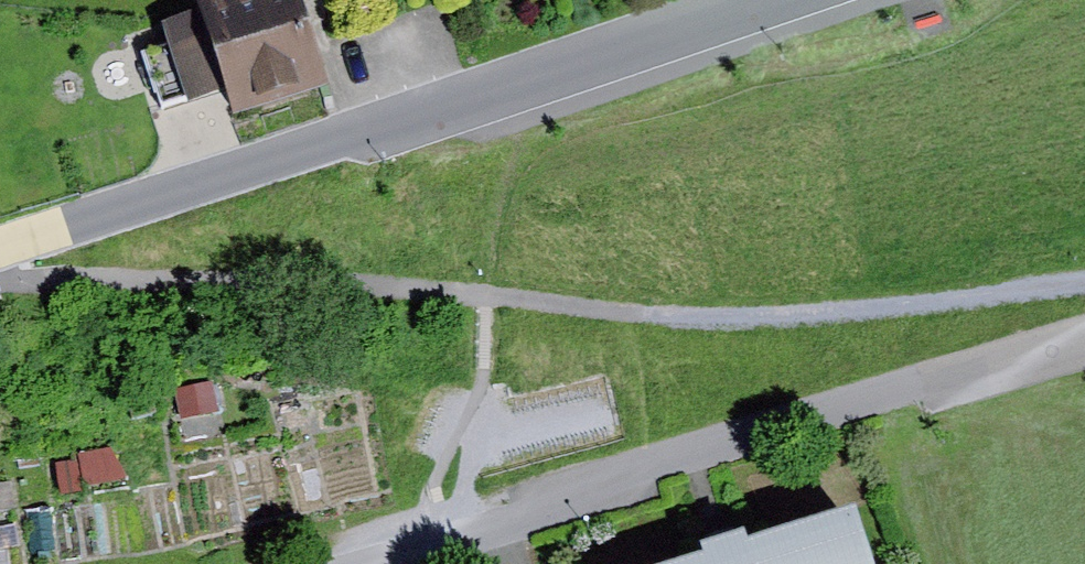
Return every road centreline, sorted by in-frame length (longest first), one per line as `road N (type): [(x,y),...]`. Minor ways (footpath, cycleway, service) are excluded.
road 1 (residential): [(320,563),(1084,343)]
road 2 (residential): [(0,246),(745,0)]

